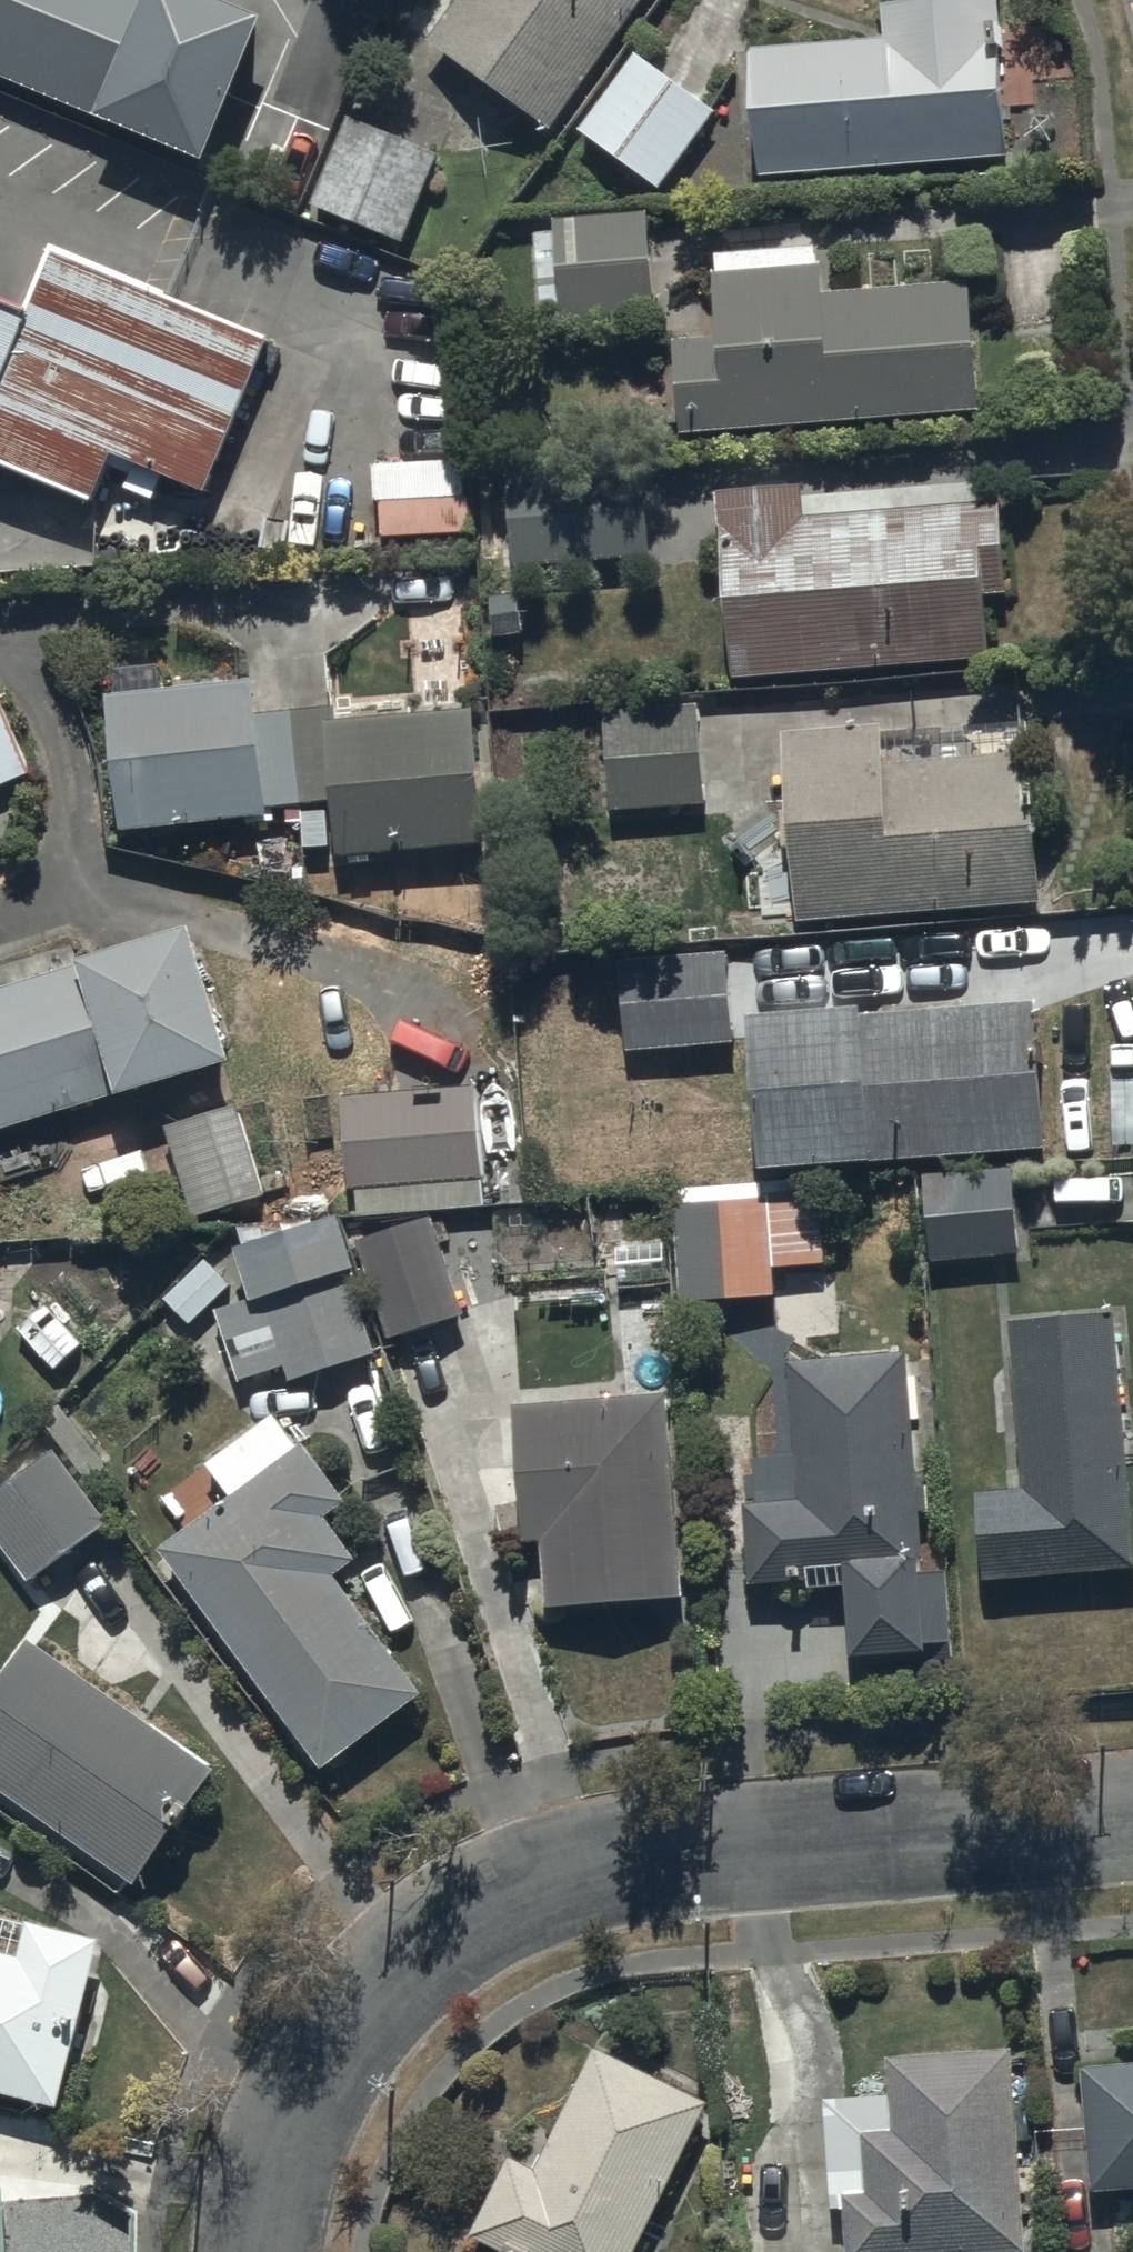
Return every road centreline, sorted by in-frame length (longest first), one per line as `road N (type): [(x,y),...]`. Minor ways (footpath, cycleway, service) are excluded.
road 1 (residential): [(262,2251),(268,2178),(350,2022),(490,1908),(702,1845),(1132,1812)]

